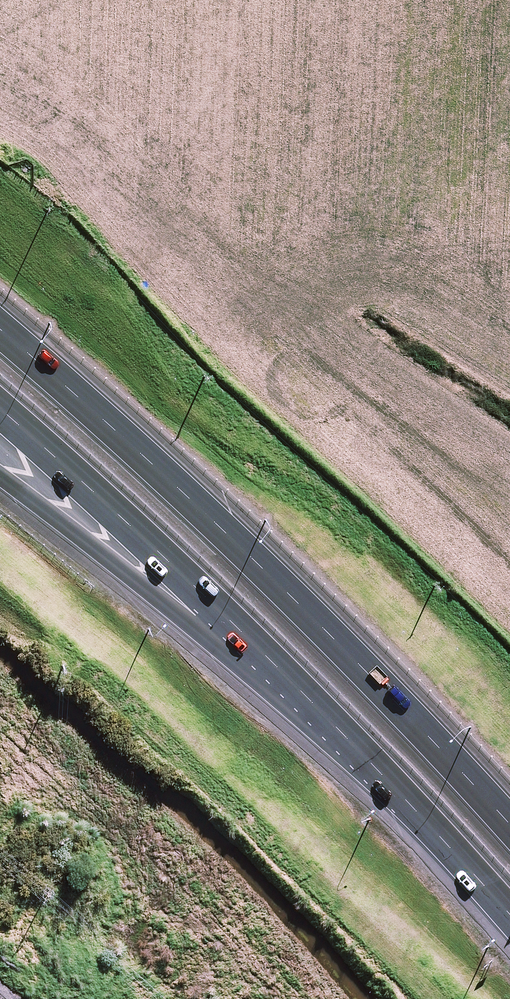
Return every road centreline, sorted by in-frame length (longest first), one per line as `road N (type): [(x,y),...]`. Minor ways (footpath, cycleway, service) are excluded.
road 1 (motorway): [(0,307),(133,422),(351,633),(509,810)]
road 2 (motorway): [(422,817),(166,559),(0,410)]
road 3 (motorway): [(422,817),(0,475)]
road 4 (motorway): [(509,915),(422,817)]

